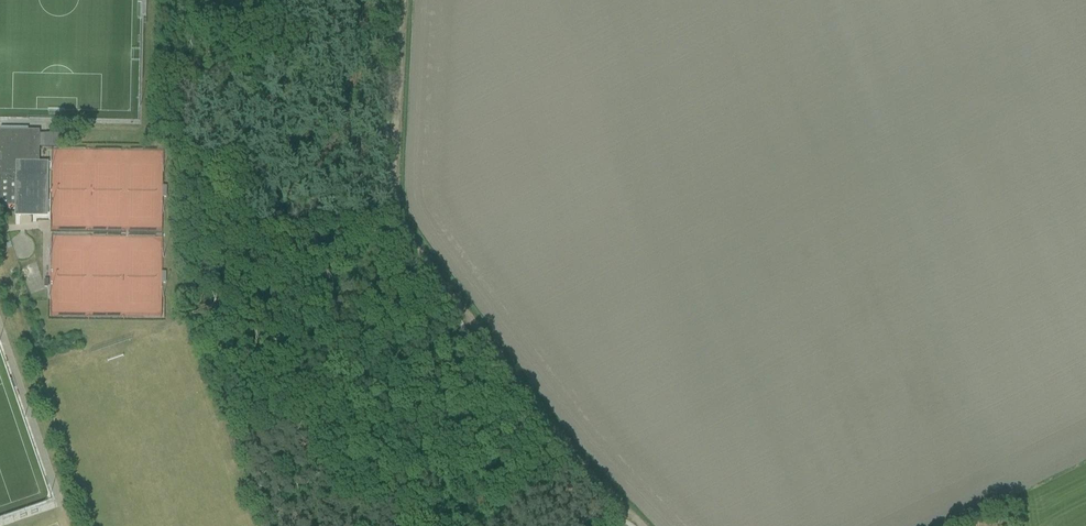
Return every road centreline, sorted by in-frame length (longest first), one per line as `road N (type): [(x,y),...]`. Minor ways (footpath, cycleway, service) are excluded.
road 1 (track): [(628,521),(394,226),(386,200),(403,0)]

